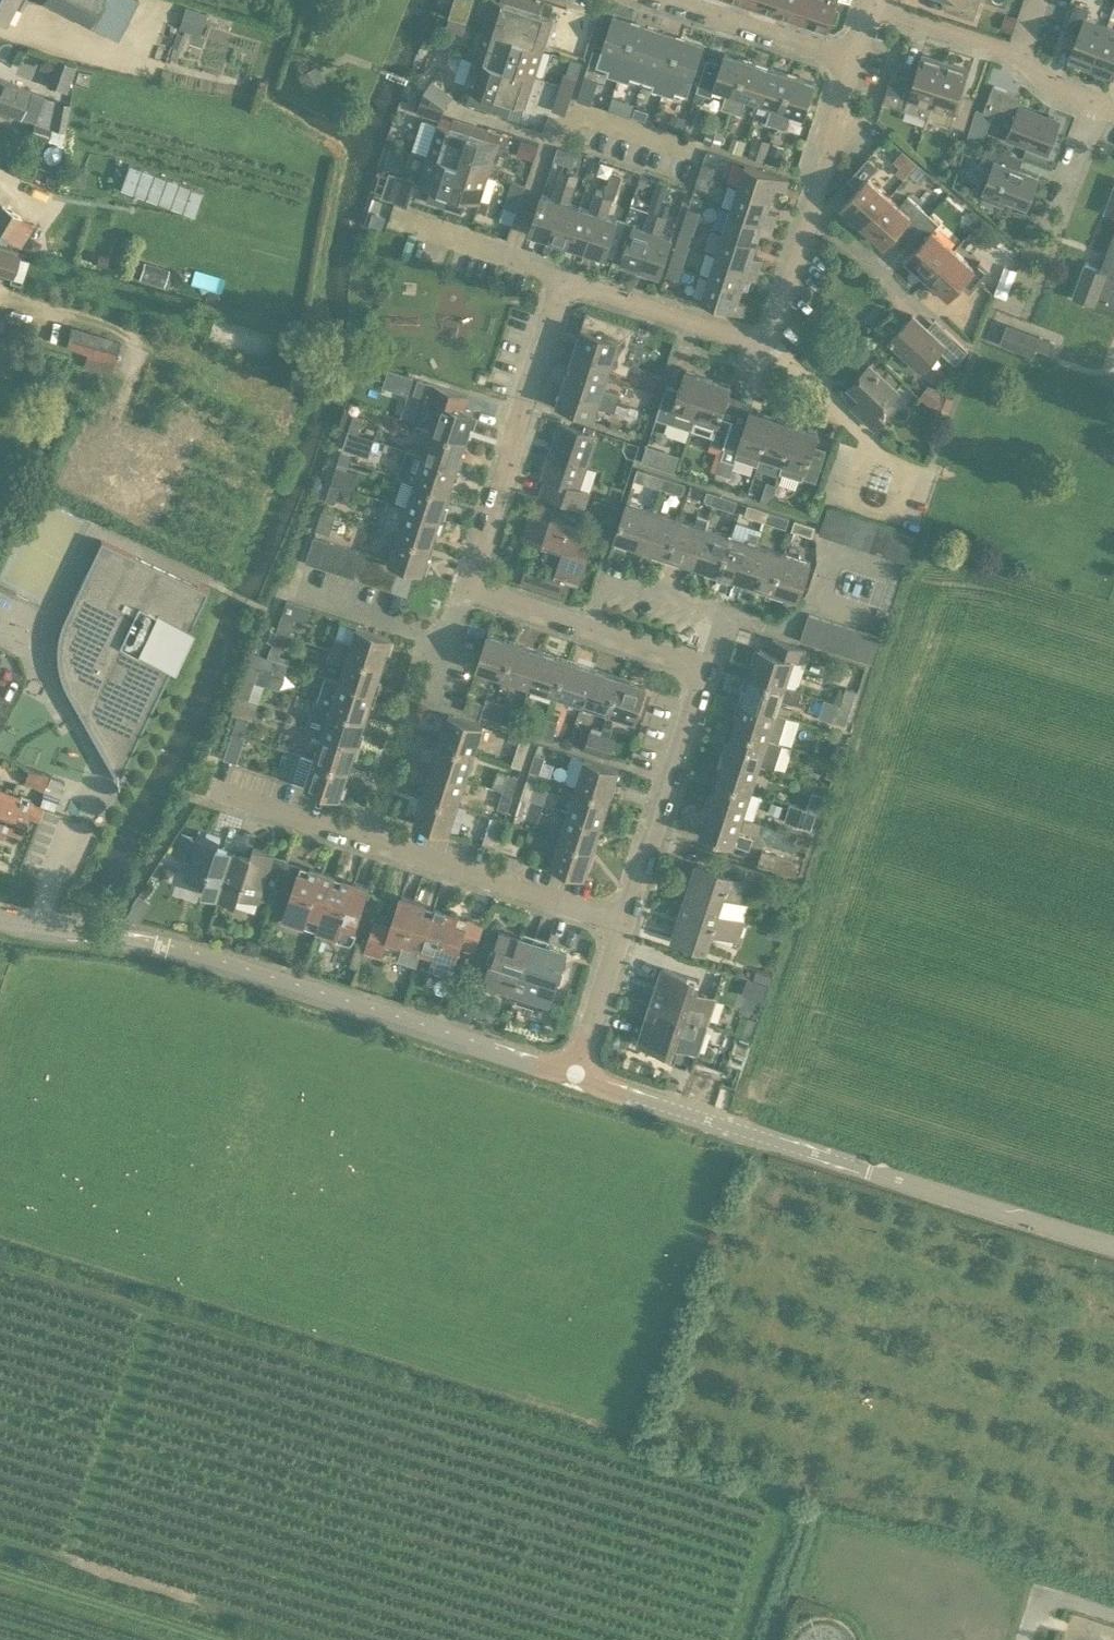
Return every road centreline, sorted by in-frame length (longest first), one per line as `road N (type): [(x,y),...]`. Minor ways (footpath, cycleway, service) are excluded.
road 1 (residential): [(575,1077),(170,950),(0,922)]
road 2 (residential): [(622,920),(222,795)]
road 3 (residential): [(470,587),(565,278)]
road 4 (residential): [(869,1171),(575,1077)]
road 5 (residential): [(764,338),(829,164),(829,133),(850,58)]
road 6 (residential): [(511,256),(553,131),(586,115),(697,150)]
road 7 (residential): [(622,920),(706,664)]
road 8 (residential): [(1113,110),(1054,88),(1018,52),(879,6)]
road 9 (unclassified): [(1113,1247),(869,1171)]
road 10 (residential): [(706,664),(470,587)]
road 11 (residential): [(764,338),(746,340),(565,278)]
road 12 (residential): [(850,58),(672,0)]
road 13 (residential): [(575,1077),(622,920)]
road 14 (residential): [(871,442),(764,338)]
road 15 (residential): [(511,256),(393,217)]
road 16 (residential): [(433,703),(470,587)]

